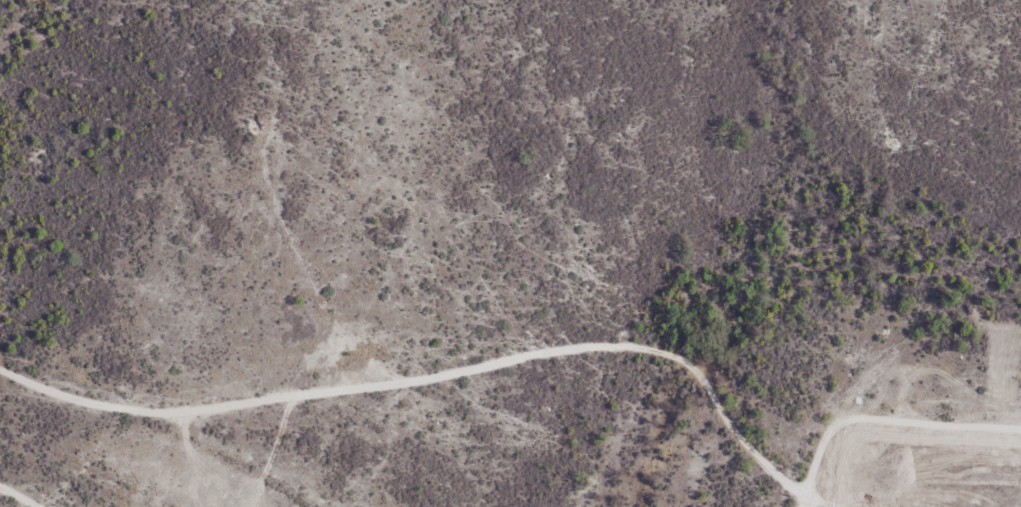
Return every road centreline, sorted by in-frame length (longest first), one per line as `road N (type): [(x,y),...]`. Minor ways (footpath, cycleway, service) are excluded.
road 1 (residential): [(818,506),(786,485),(717,404),(692,358),(659,349),(556,355),(398,387),(200,409),(130,411),(0,370)]

